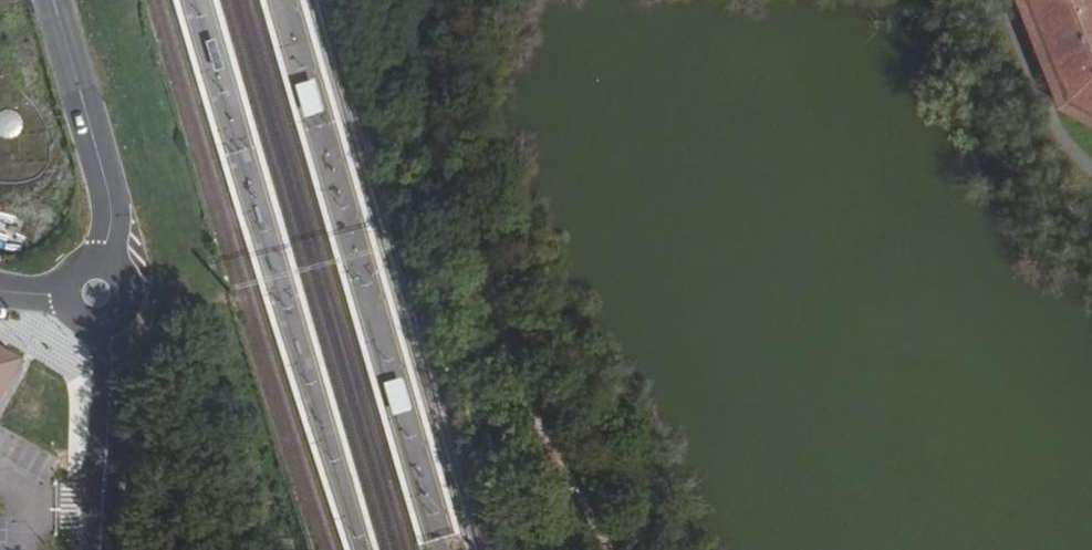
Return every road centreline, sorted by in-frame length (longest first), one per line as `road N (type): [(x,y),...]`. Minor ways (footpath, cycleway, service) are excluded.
road 1 (residential): [(52,0),(95,147),(111,227),(107,267)]
road 2 (residential): [(100,323),(100,549)]

